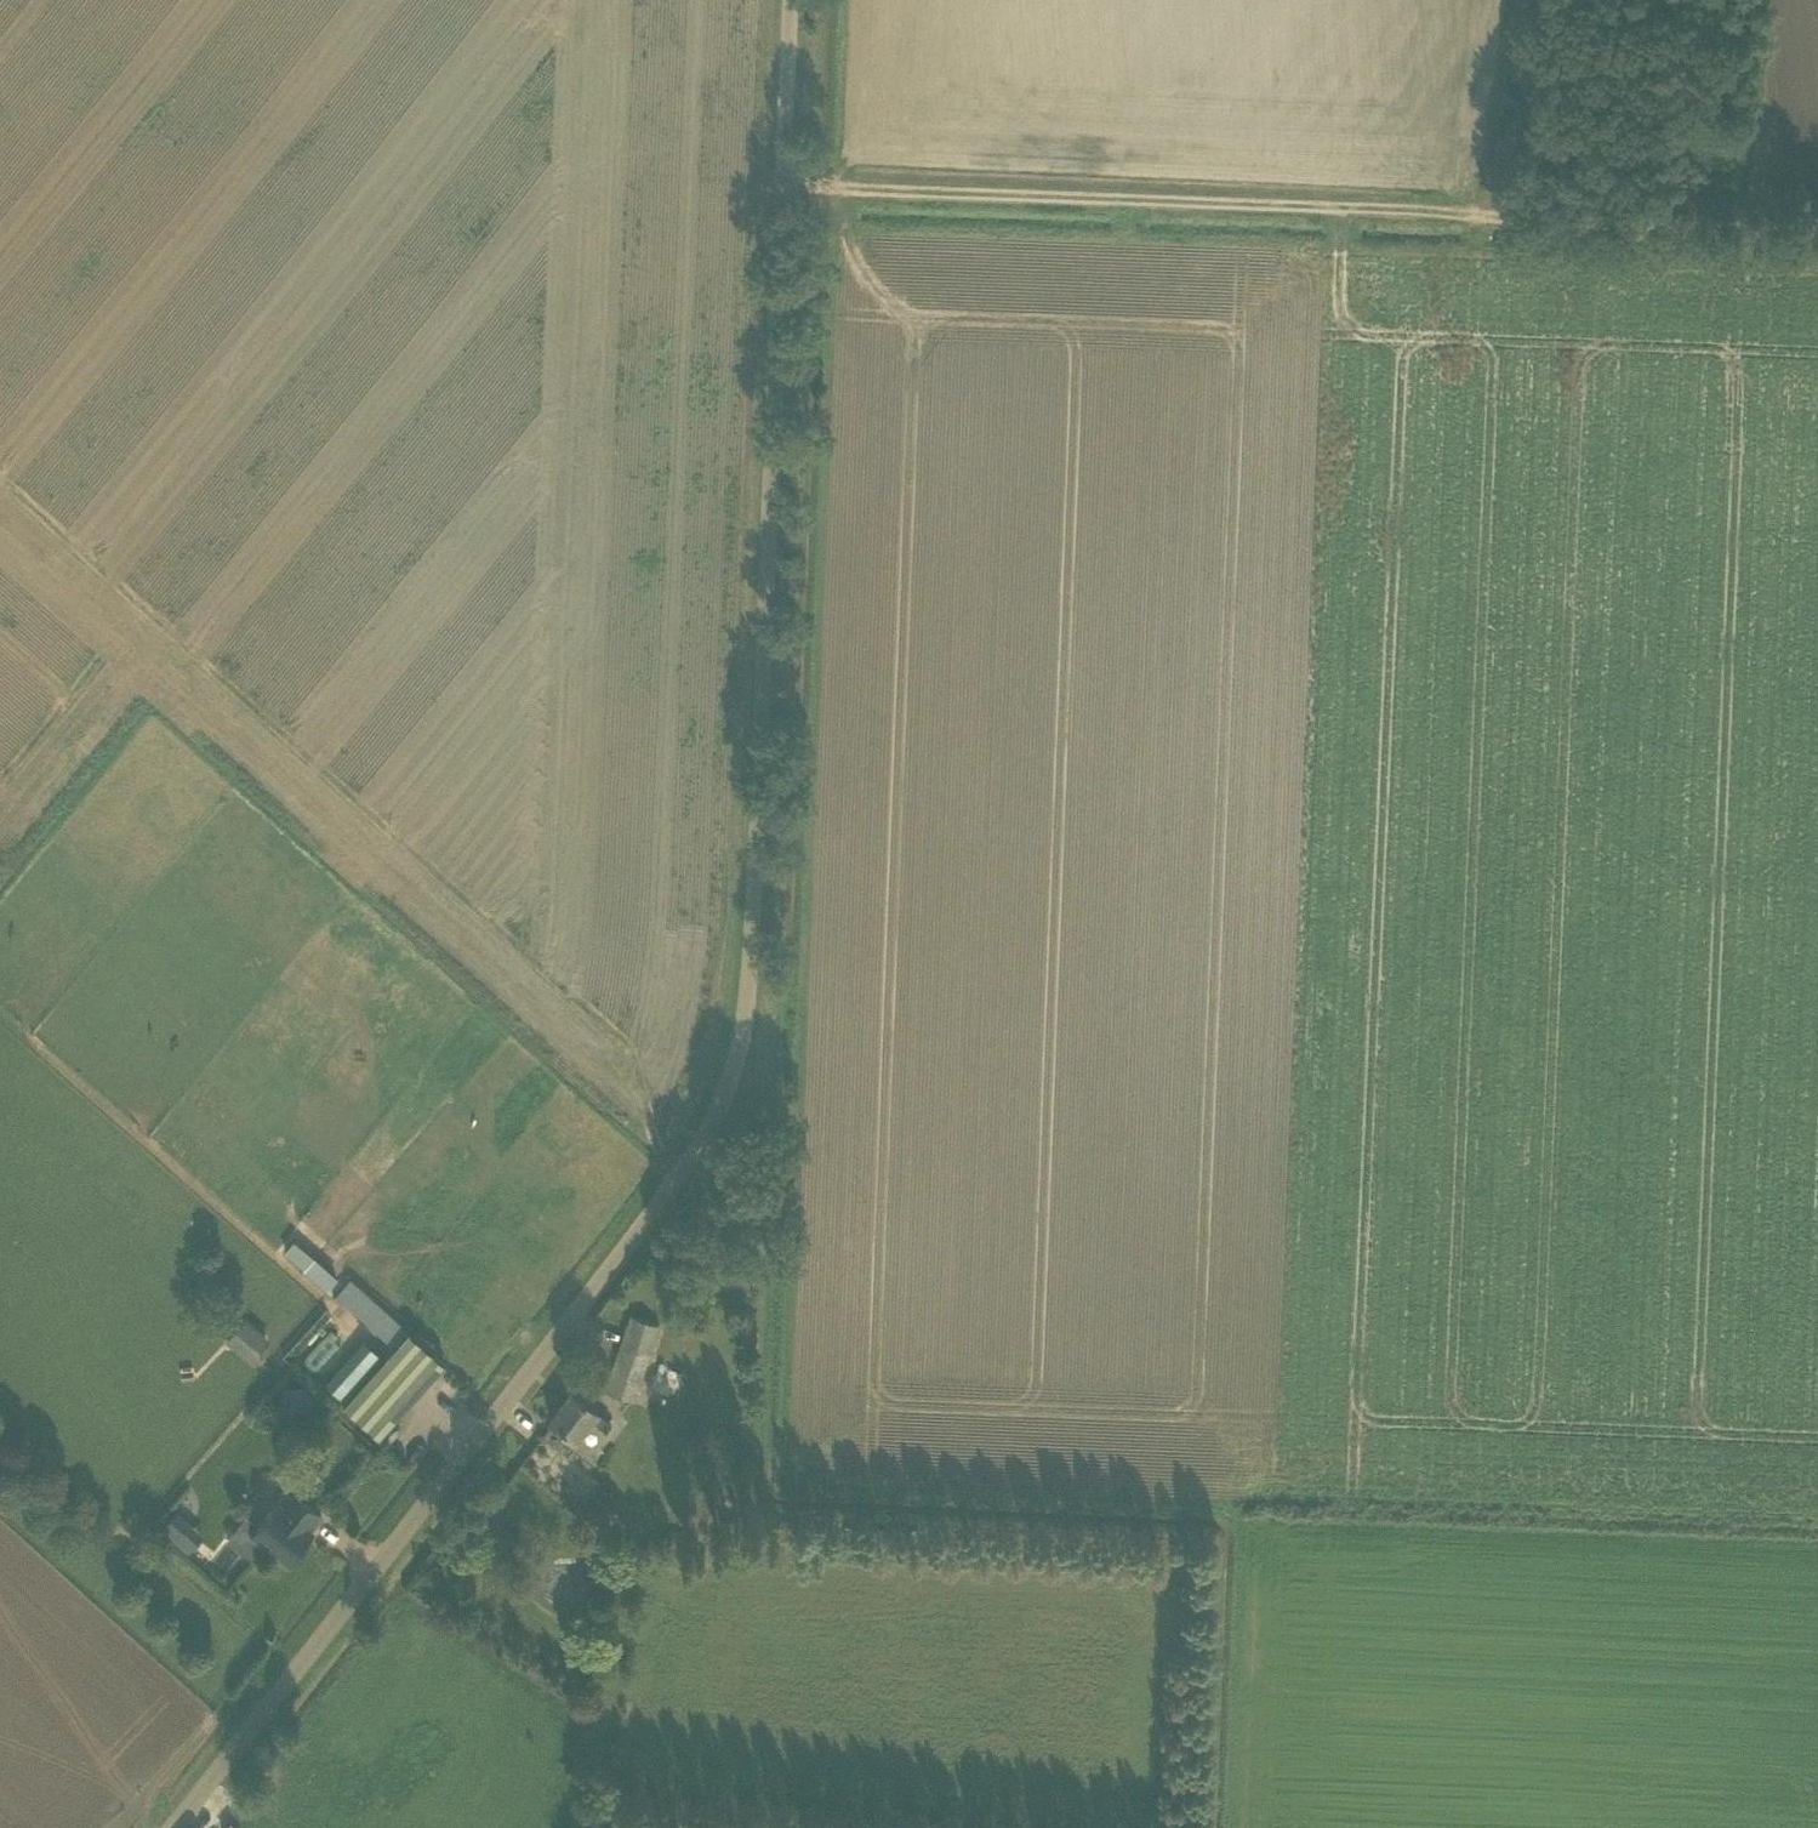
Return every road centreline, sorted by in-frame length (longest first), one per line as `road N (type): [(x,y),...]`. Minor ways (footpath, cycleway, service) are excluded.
road 1 (unclassified): [(172,1827),(617,1280),(733,1107),(765,964),(763,844),(782,731),(805,0)]
road 2 (track): [(799,202),(1817,246)]

